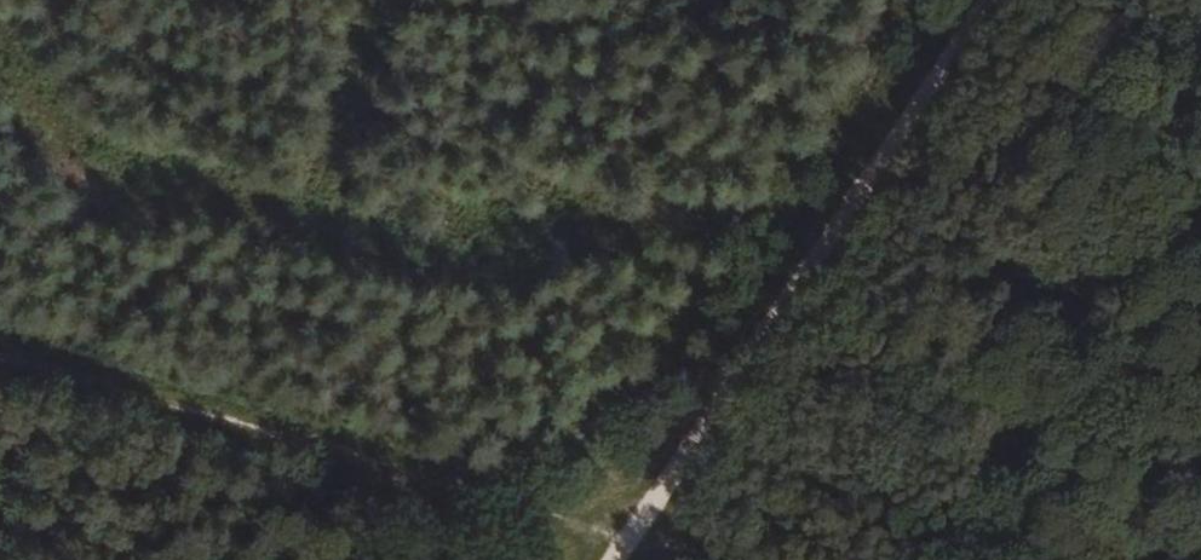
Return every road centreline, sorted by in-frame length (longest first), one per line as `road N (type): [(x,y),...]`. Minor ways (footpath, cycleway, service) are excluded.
road 1 (track): [(977,0),(625,559)]

